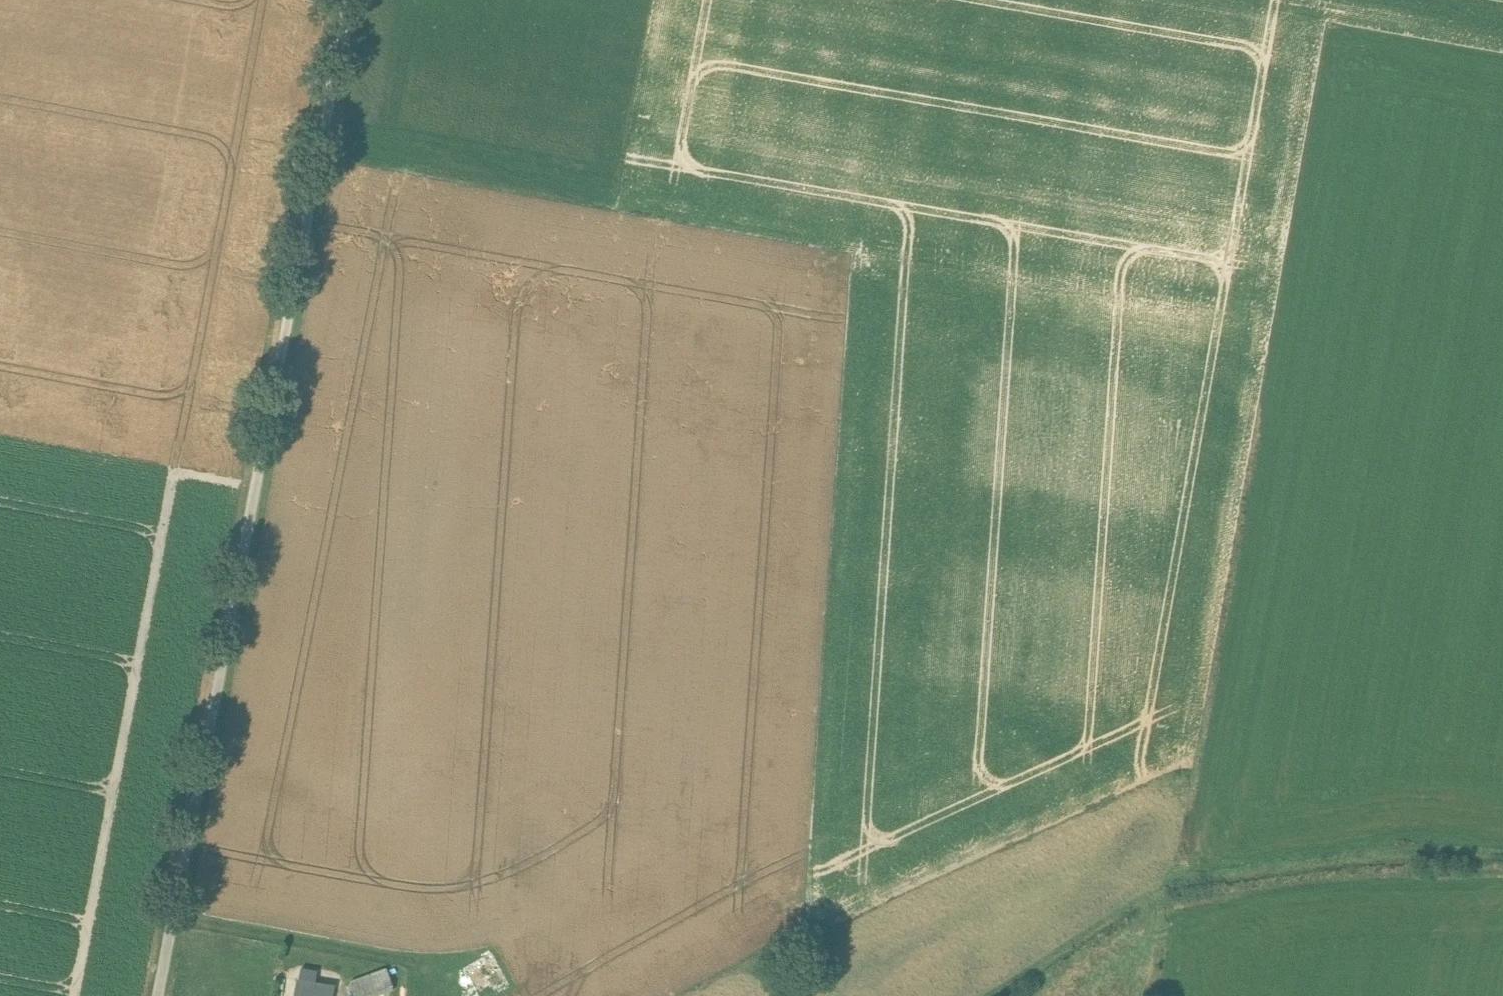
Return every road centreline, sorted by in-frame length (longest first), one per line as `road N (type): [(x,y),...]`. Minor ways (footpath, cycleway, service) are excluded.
road 1 (unclassified): [(157,995),(341,0)]

